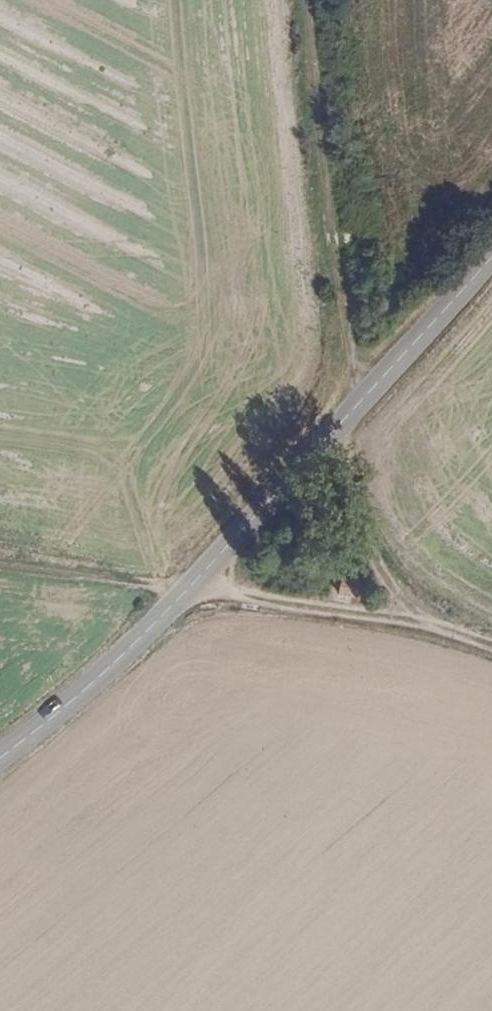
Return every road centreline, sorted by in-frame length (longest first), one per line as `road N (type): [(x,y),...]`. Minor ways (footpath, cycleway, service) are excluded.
road 1 (tertiary): [(0,760),(187,591),(491,255)]
road 2 (track): [(491,644),(424,621),(0,568)]
road 3 (track): [(361,404),(323,162),(310,0)]
road 4 (track): [(424,621),(374,560),(355,511),(342,425)]

